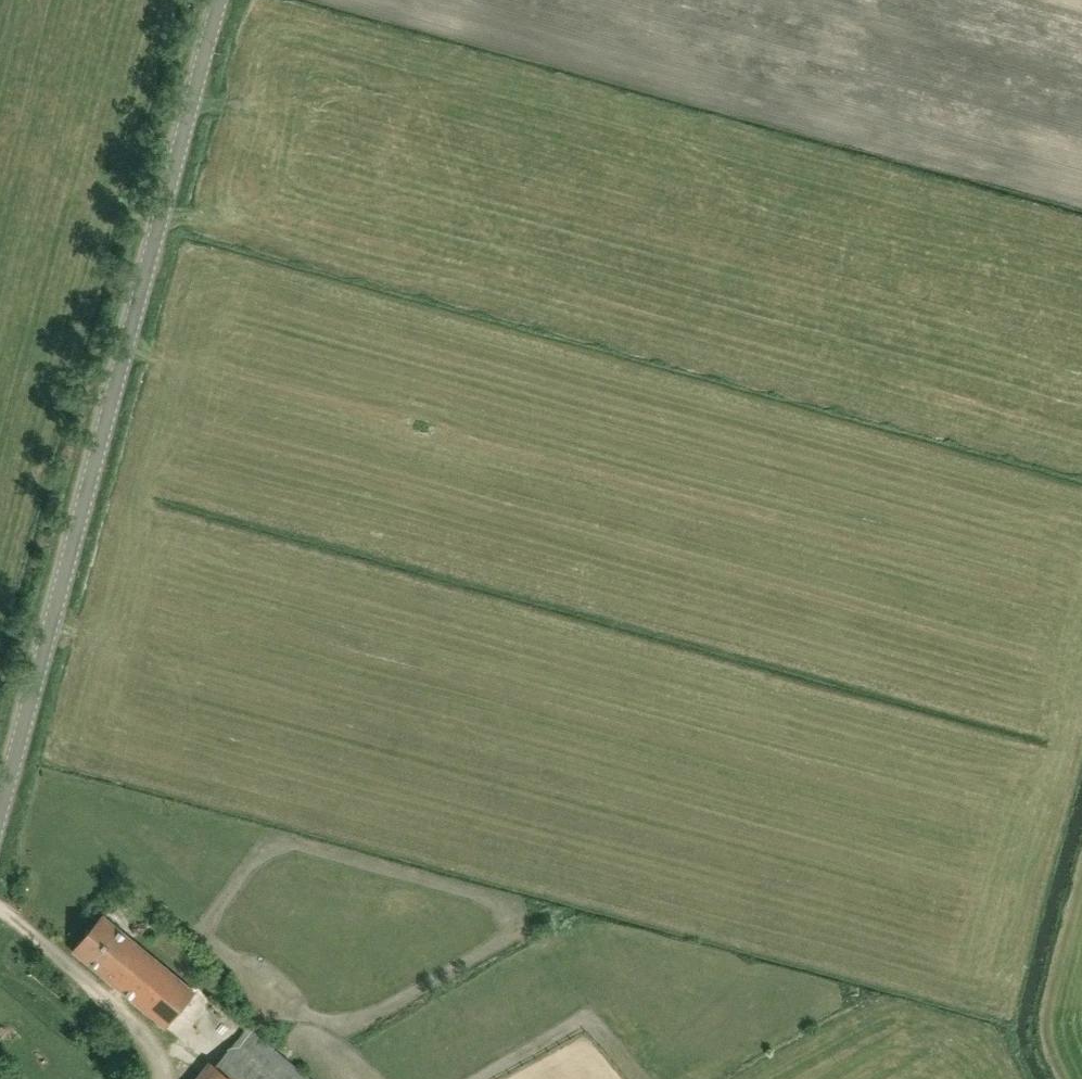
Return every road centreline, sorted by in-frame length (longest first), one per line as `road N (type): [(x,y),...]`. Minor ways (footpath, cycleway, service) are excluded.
road 1 (unclassified): [(0,794),(217,0)]

